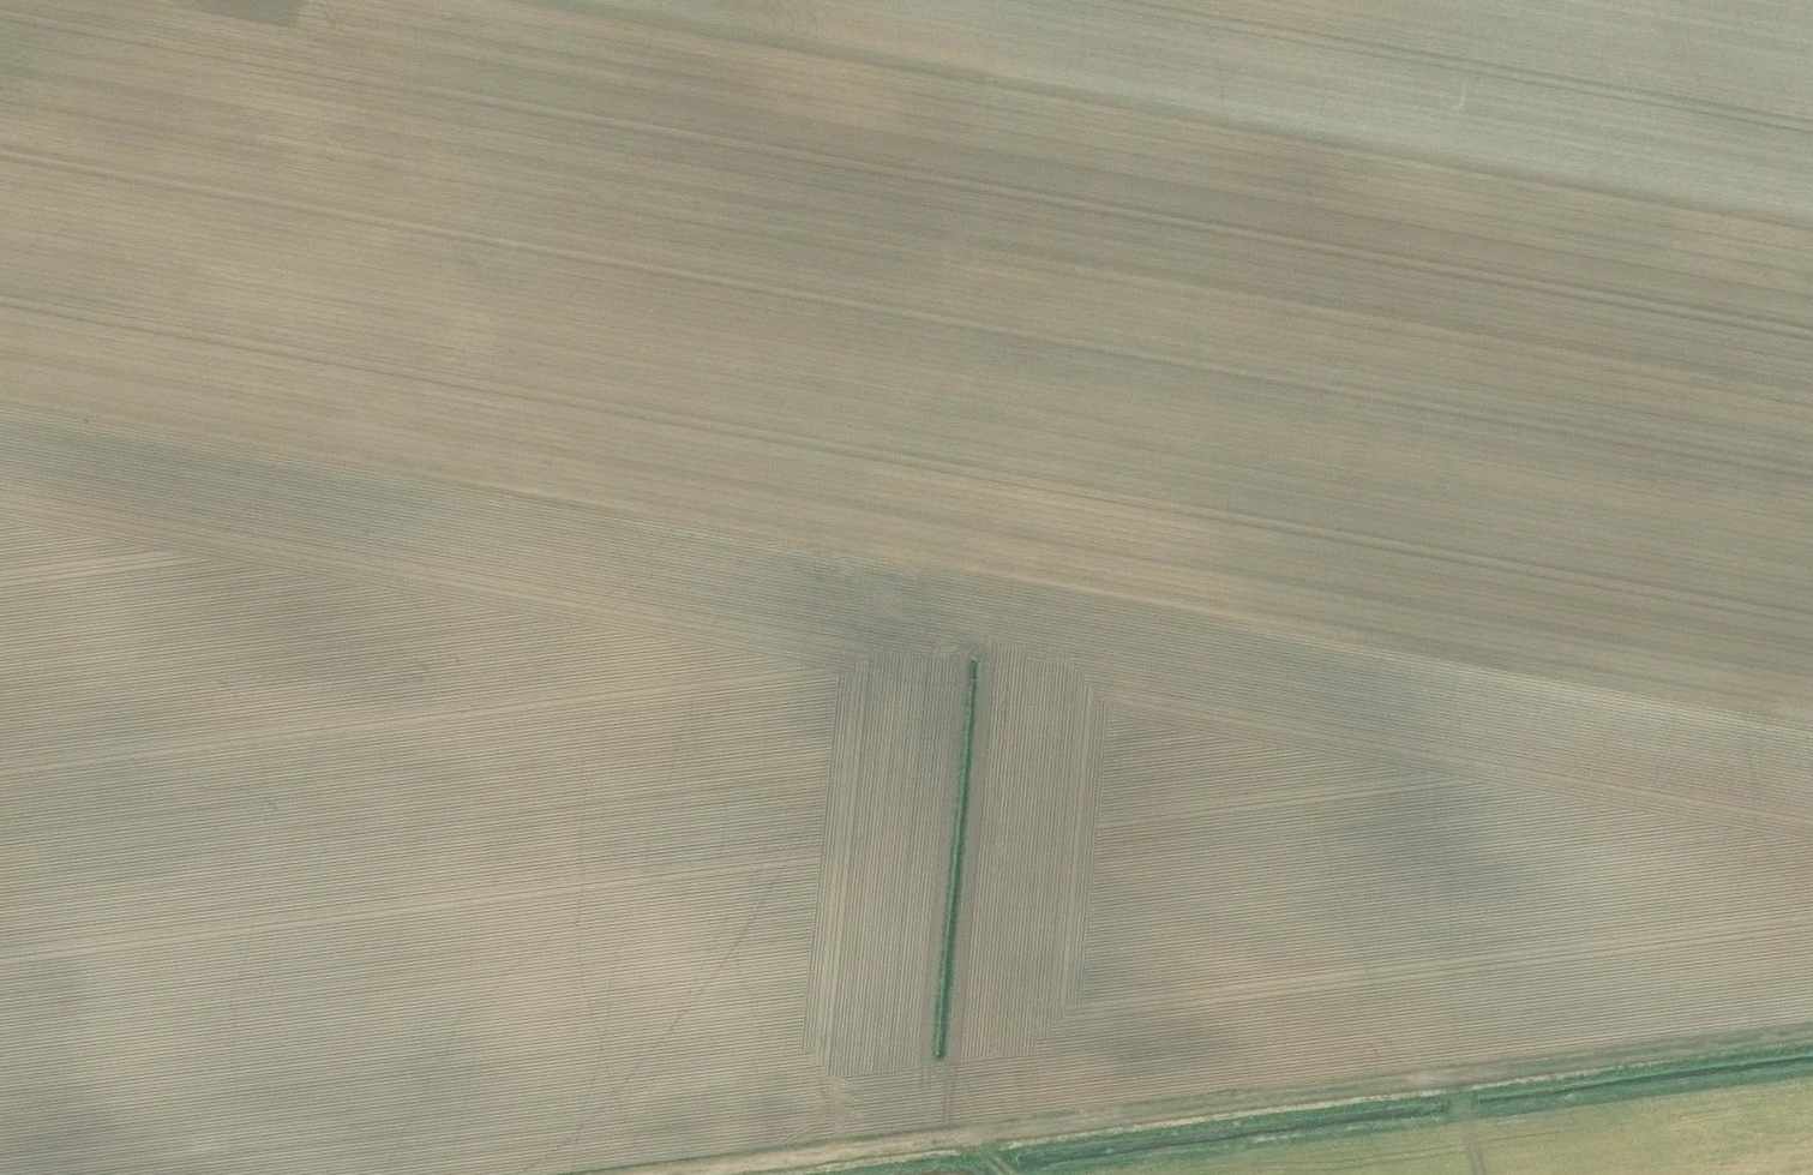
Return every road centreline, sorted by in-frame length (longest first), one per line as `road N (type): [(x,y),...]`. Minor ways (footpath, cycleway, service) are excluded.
road 1 (track): [(1812,1041),(685,1174)]

